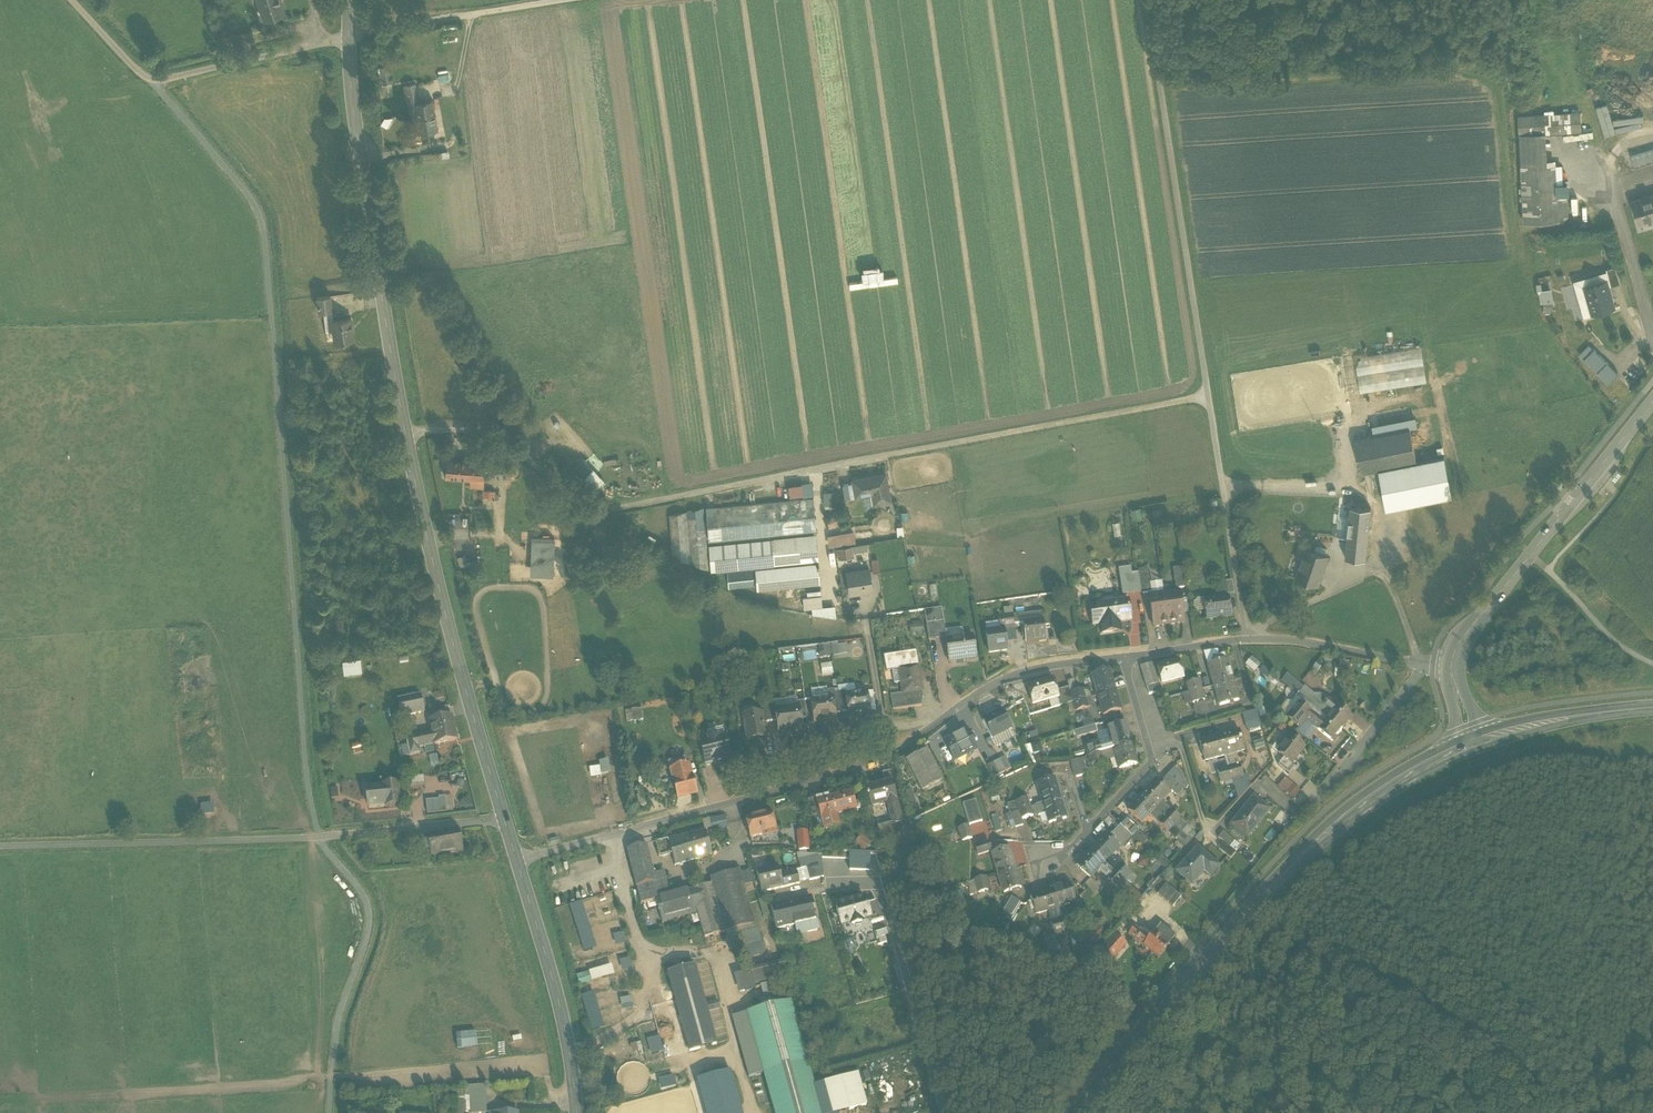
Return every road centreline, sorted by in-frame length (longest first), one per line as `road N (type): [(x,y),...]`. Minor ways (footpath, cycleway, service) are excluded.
road 1 (track): [(139,72),(242,194),(261,235),(305,788),(320,849),(366,914),(333,1018),(328,1112)]
road 2 (track): [(1348,436),(1350,490),(1335,590),(1245,640),(1147,0)]
road 3 (secondary): [(520,866),(446,605),(409,435),(362,159),(350,0)]
road 4 (track): [(1207,396),(589,510),(487,430),(409,435)]
road 5 (residential): [(1128,656),(1014,673),(888,756),(520,866)]
road 6 (primary): [(1085,1112),(1303,852),(1349,809),(1474,742)]
road 7 (track): [(507,819),(318,836),(0,846)]
road 8 (tertiary): [(1450,669),(1461,642),(1652,403)]
road 9 (track): [(72,0),(139,72),(168,79),(348,36)]
road 10 (residential): [(1426,666),(1294,638),(1128,656)]
road 11 (secondary): [(576,1112),(558,998),(520,866)]
road 12 (track): [(565,0),(348,36)]
road 13 (residential): [(1426,666),(1297,820)]
road 14 (residential): [(1128,656),(1155,754),(1090,827)]
road 15 (primary): [(1474,742),(1652,709)]
road 16 (track): [(1652,336),(1607,175)]
road 17 (track): [(1350,490),(1221,485)]
road 18 (track): [(1382,551),(1426,666)]

